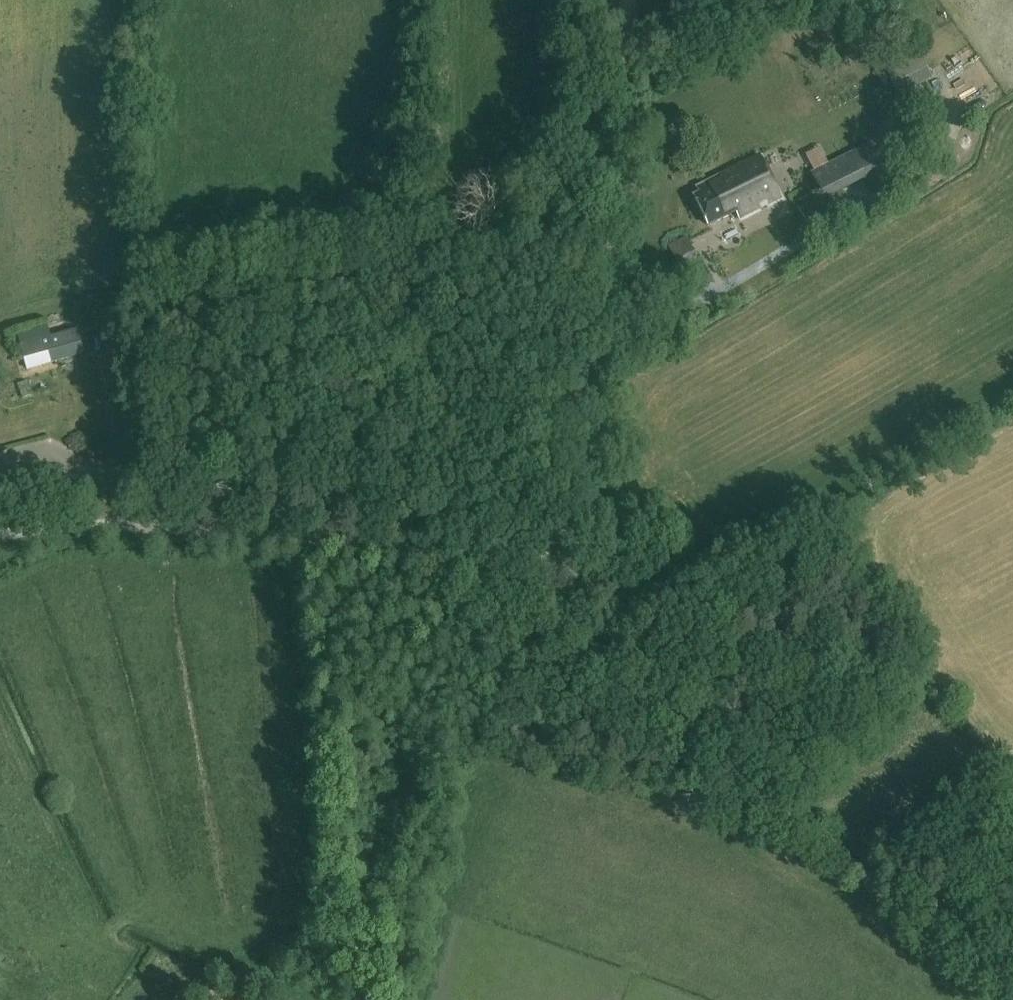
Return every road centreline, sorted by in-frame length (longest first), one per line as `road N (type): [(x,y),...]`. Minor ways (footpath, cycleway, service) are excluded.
road 1 (track): [(1012,951),(926,924),(569,639)]
road 2 (track): [(627,0),(575,538)]
road 3 (track): [(471,569),(443,557),(324,540),(201,531),(99,526),(0,536)]
road 4 (track): [(569,639),(471,569)]

